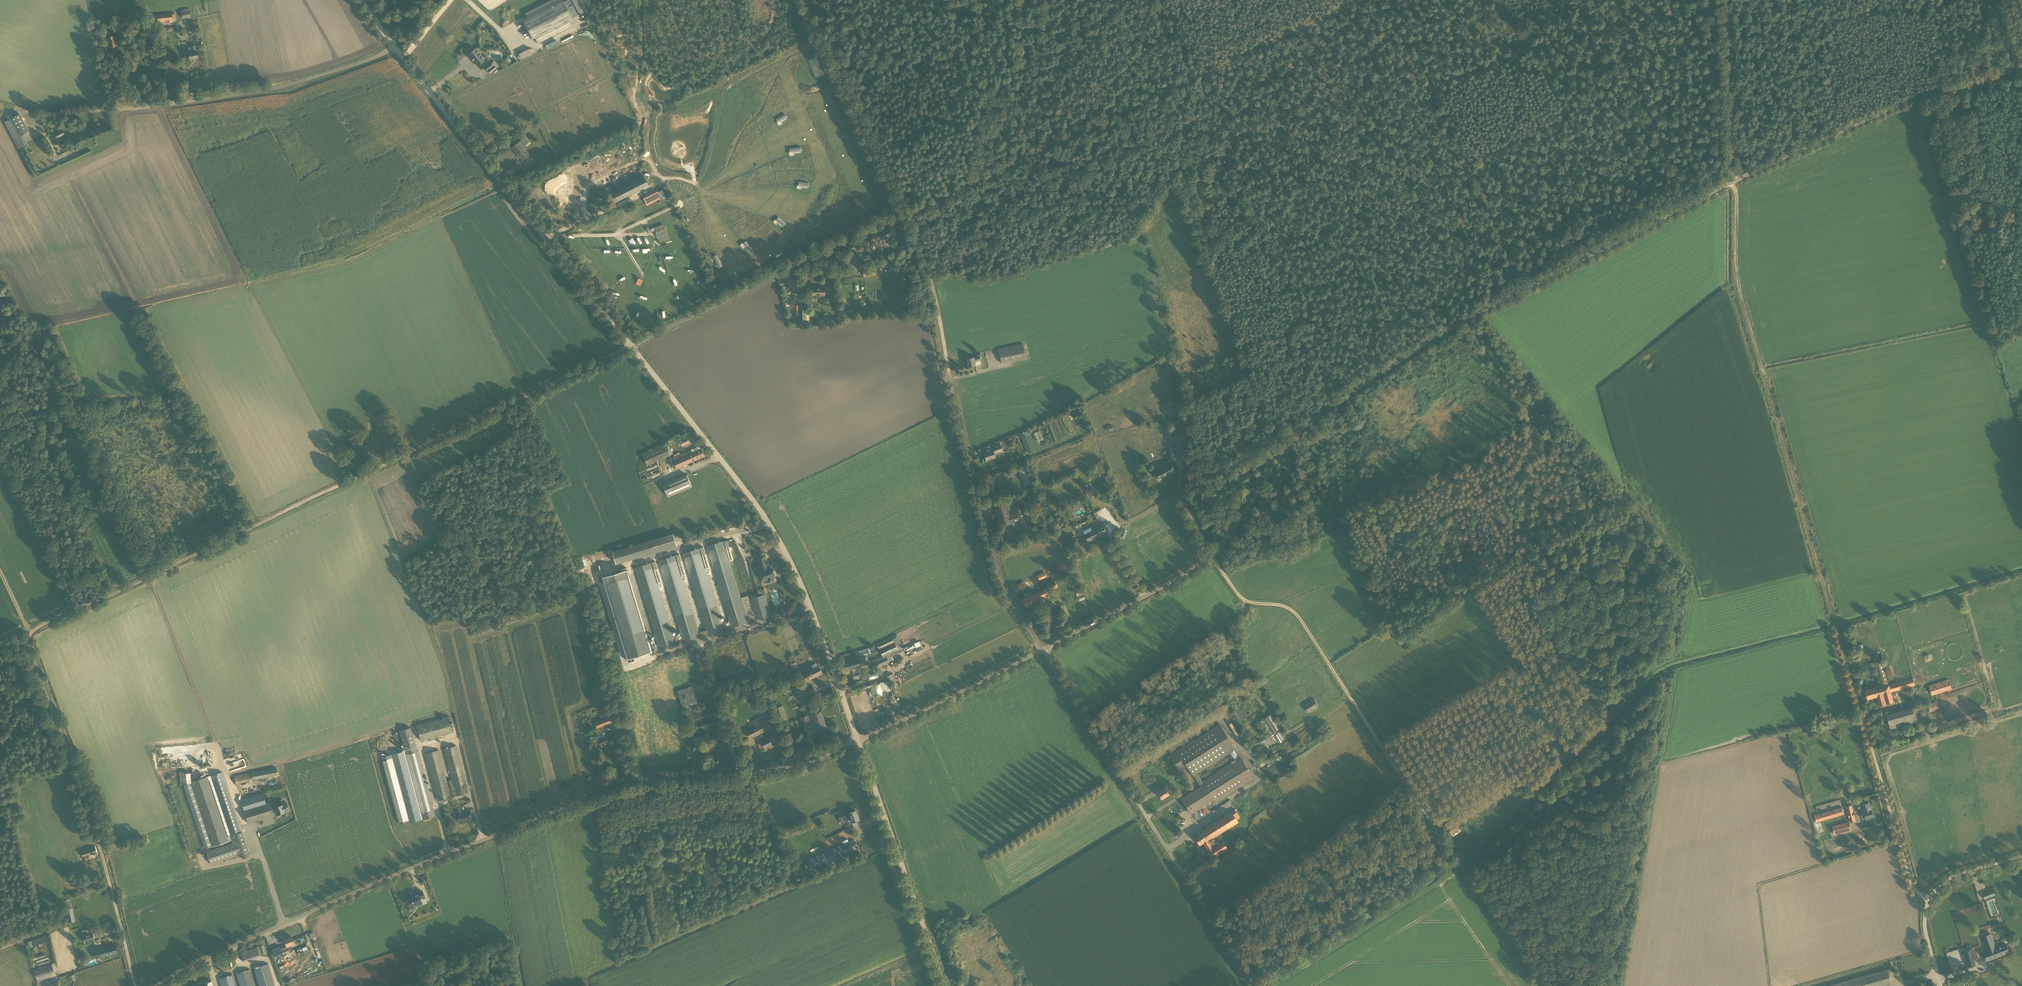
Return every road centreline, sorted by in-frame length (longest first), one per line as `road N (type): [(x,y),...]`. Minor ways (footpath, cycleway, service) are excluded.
road 1 (unclassified): [(1039,650),(1212,558),(1309,421),(1474,315),(1859,124),(2021,65)]
road 2 (unclassified): [(157,985),(412,868),(617,788),(772,772),(854,741)]
road 3 (track): [(1729,0),(1738,280),(1854,680)]
road 4 (track): [(628,345),(44,624),(27,642)]
road 5 (track): [(911,214),(1363,0)]
road 6 (track): [(1457,862),(1294,613),(1243,600),(1182,496)]
road 7 (unclassified): [(854,741),(776,535),(628,345)]
road 8 (unclassified): [(1253,985),(1039,650)]
road 9 (unclassified): [(628,345),(397,50)]
road 10 (track): [(27,642),(125,942)]
road 11 (unclassified): [(628,345),(911,214)]
road 12 (unclassified): [(109,107),(248,91),(397,50)]
road 13 (unclassified): [(1039,650),(999,578),(951,377)]
road 14 (track): [(1182,496),(1203,480),(1201,445),(1186,336),(1148,232)]
road 15 (unclassified): [(944,985),(854,741)]
road 16 (unclassified): [(1930,901),(1908,876),(1854,680)]
road 17 (unclassified): [(854,741),(1039,650)]
road 18 (track): [(824,37),(911,214)]
road 19 (track): [(221,754),(151,577)]
road 20 (track): [(911,214),(951,377)]
road 21 (track): [(1543,985),(1457,862)]
road 22 (track): [(1042,0),(1097,124)]

